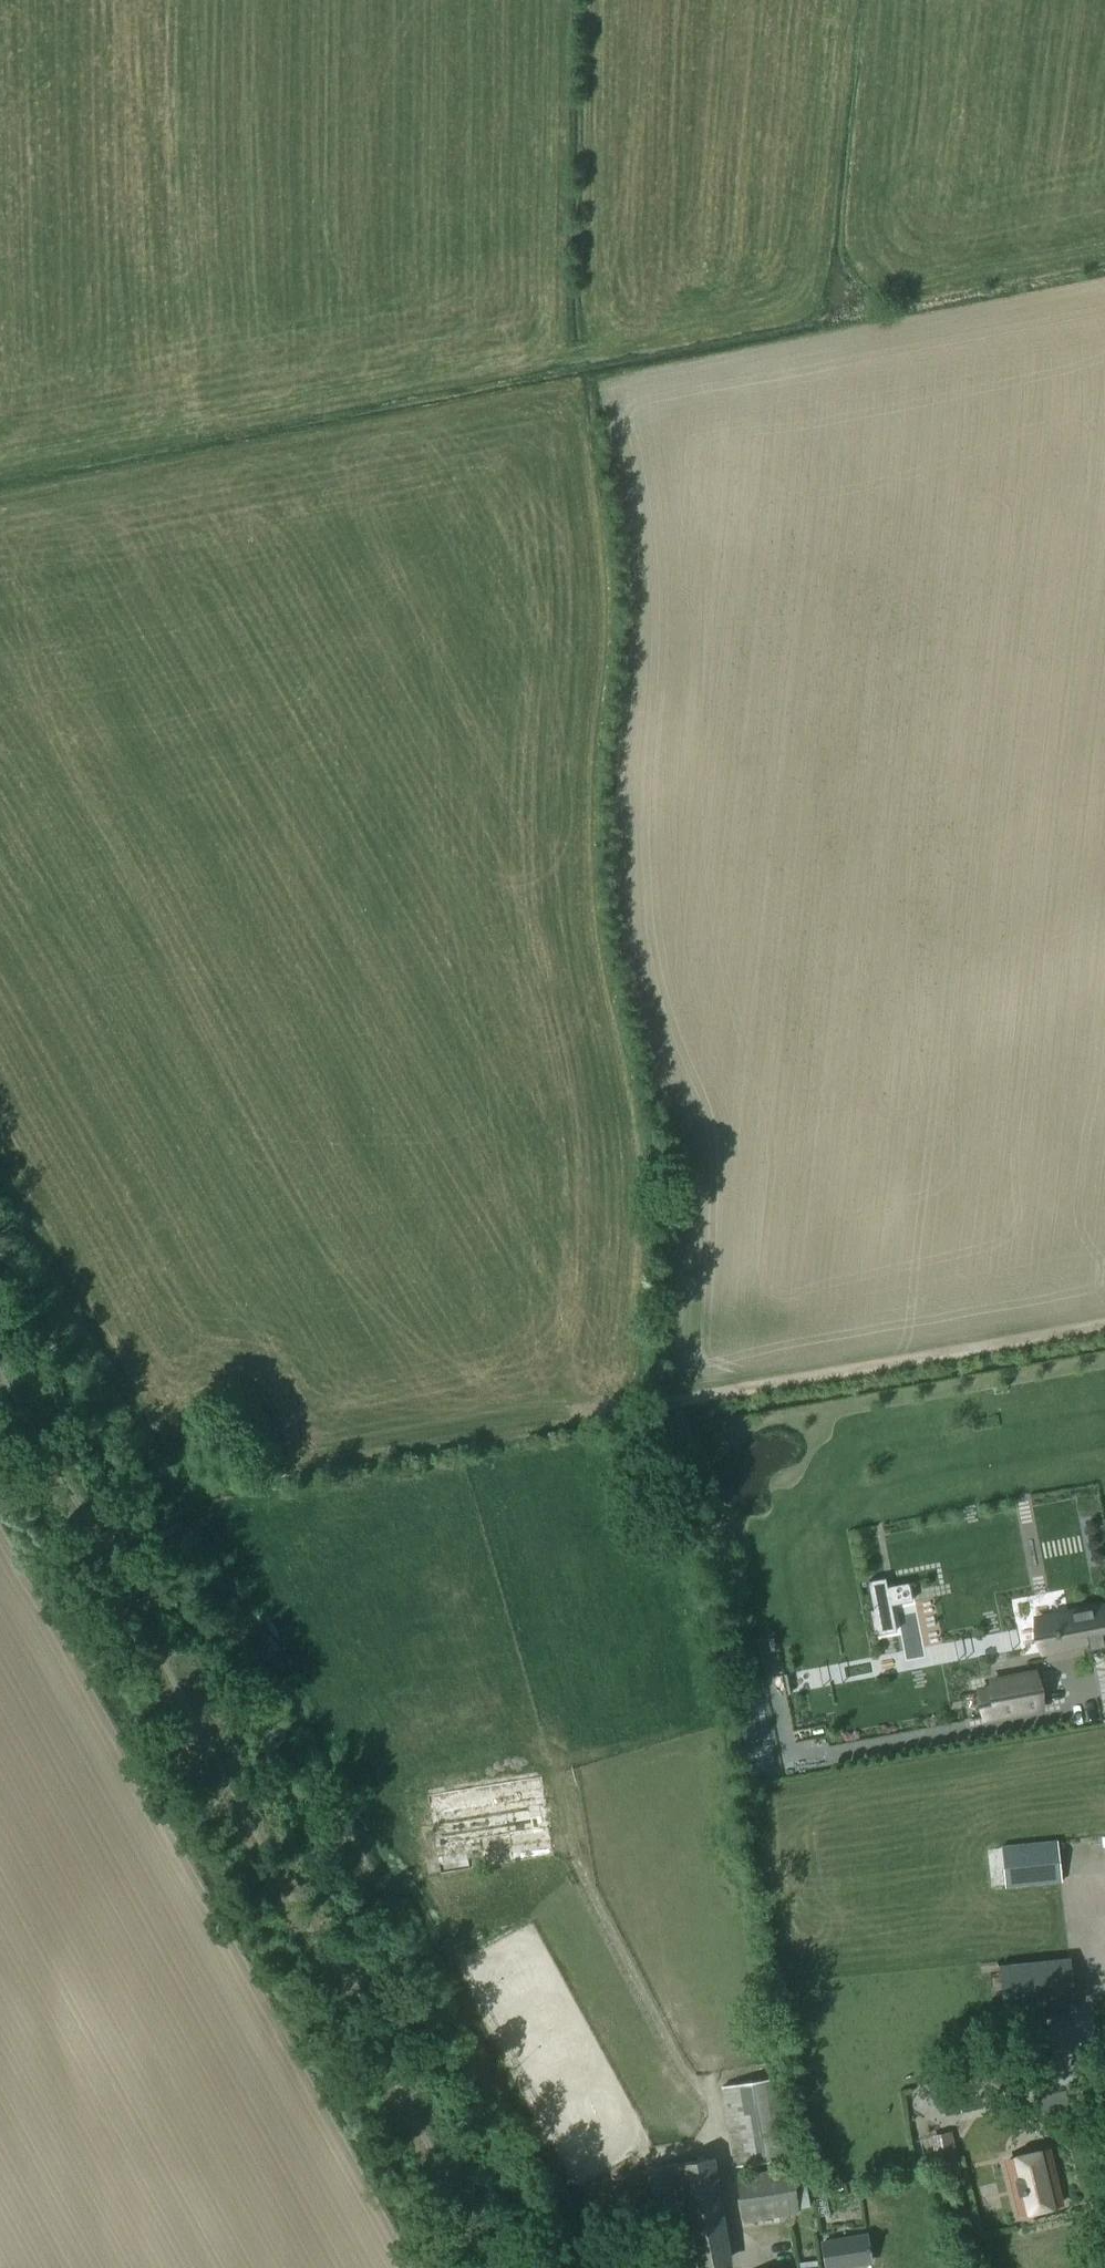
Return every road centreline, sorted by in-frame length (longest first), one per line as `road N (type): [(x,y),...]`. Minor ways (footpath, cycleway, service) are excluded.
road 1 (track): [(699,2082),(568,1816),(504,1624),(470,1496),(476,1477),(649,1407),(725,1402),(1104,1334)]

